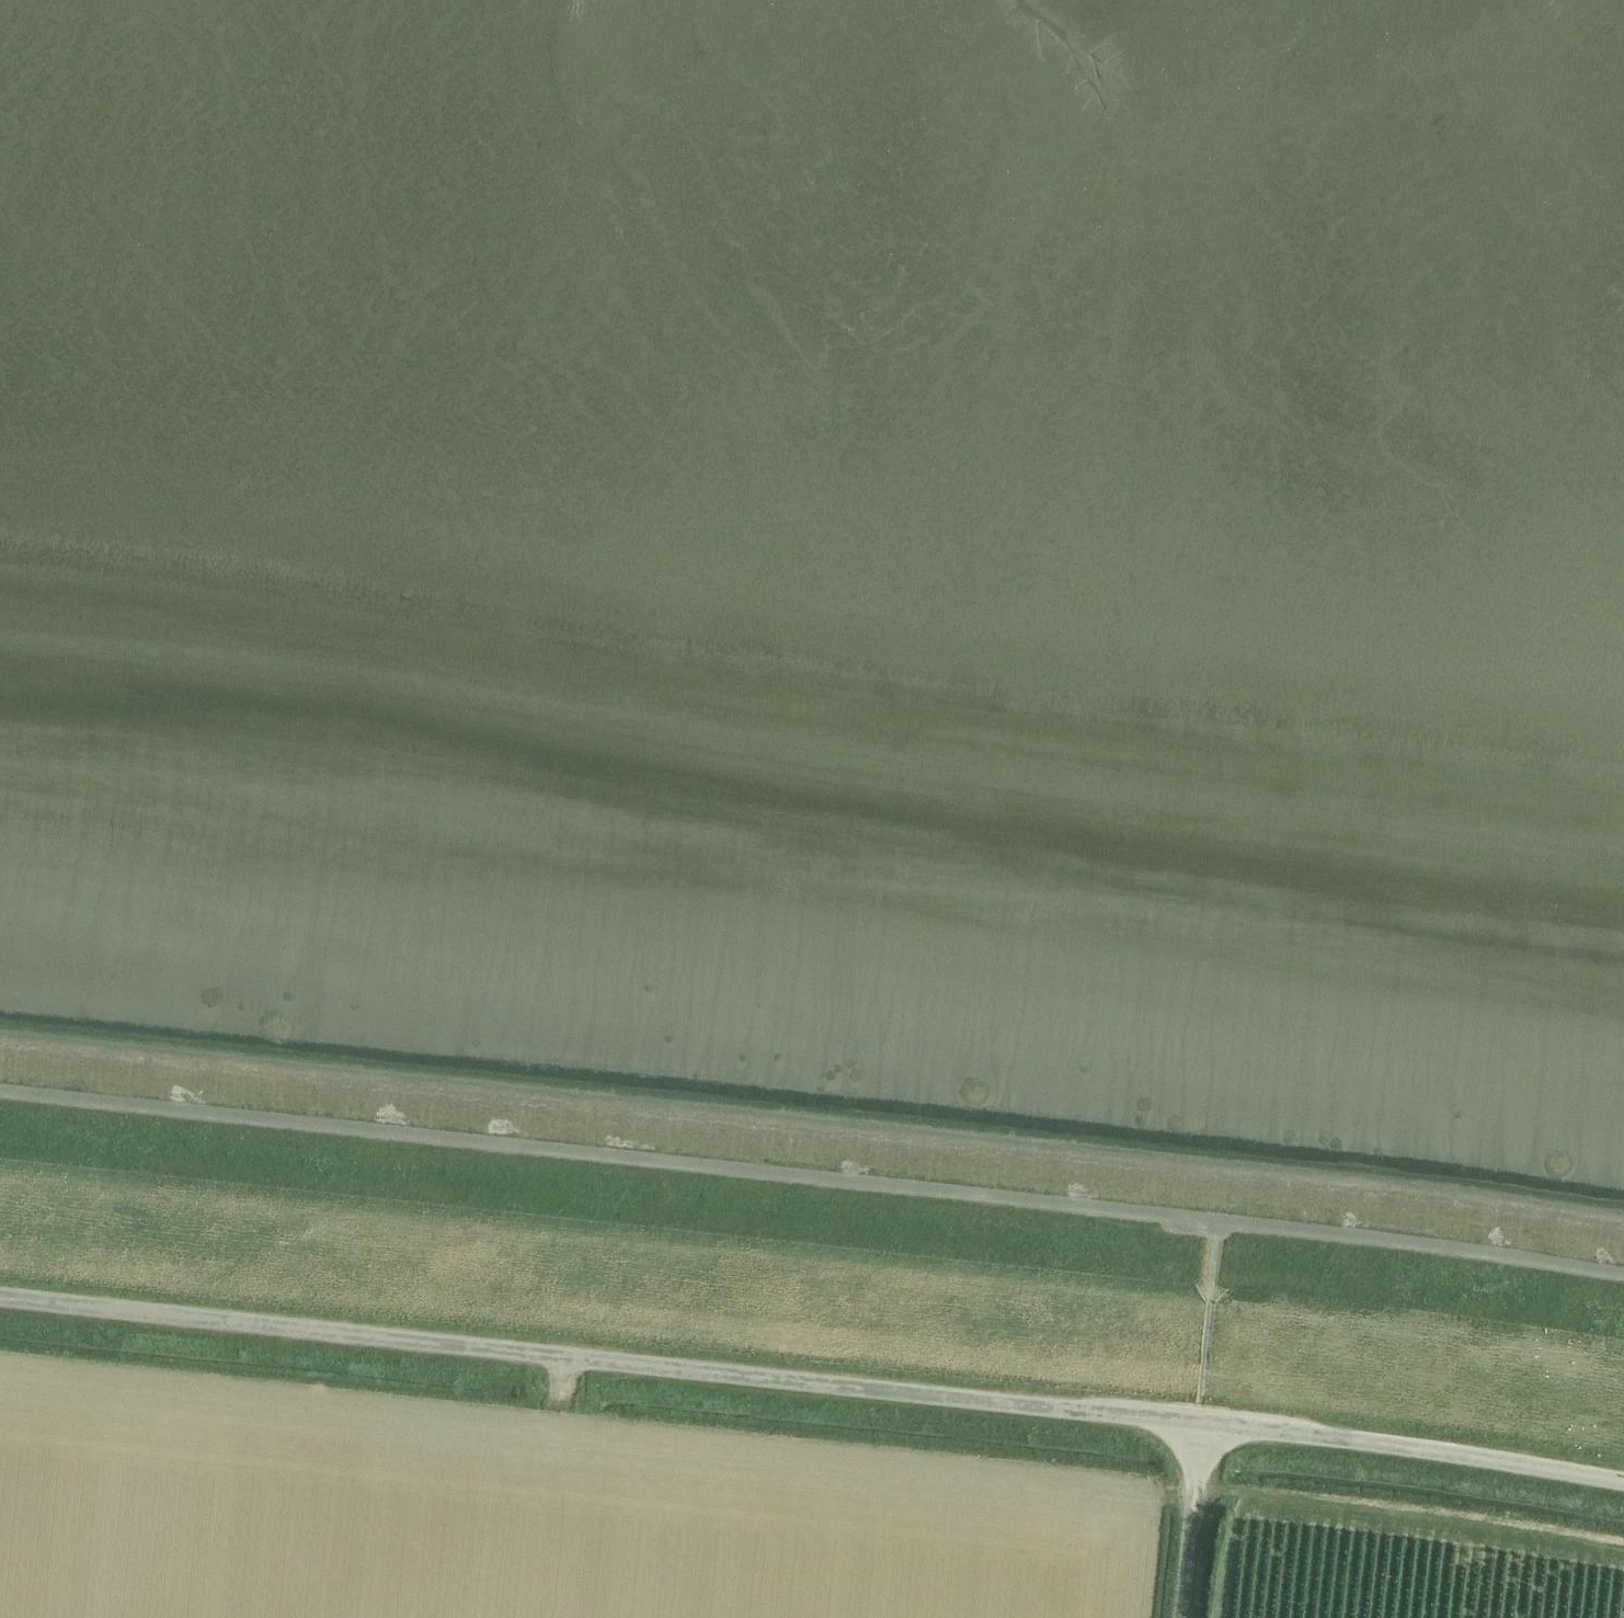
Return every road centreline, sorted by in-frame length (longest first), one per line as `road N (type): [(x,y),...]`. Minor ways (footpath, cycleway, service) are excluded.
road 1 (unclassified): [(1201,1419),(0,1297)]
road 2 (unclassified): [(1623,1480),(1201,1419)]
road 3 (unclassified): [(1181,1617),(1201,1419)]

